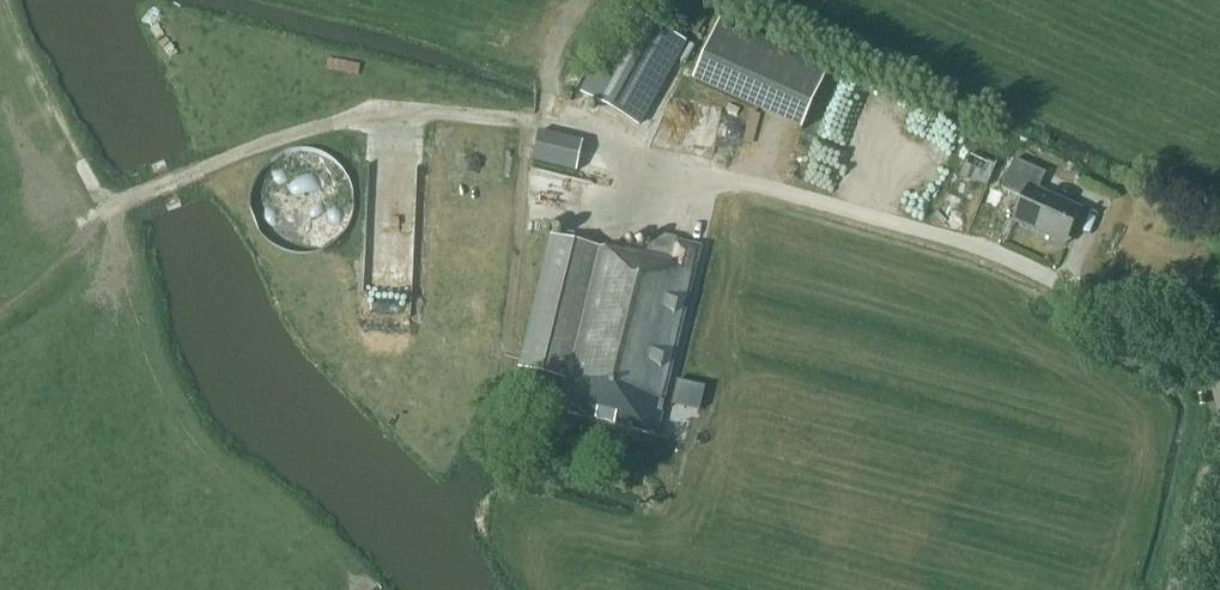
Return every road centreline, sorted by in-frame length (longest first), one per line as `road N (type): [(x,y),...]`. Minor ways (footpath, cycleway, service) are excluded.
road 1 (unclassified): [(1178,589),(1219,453)]

